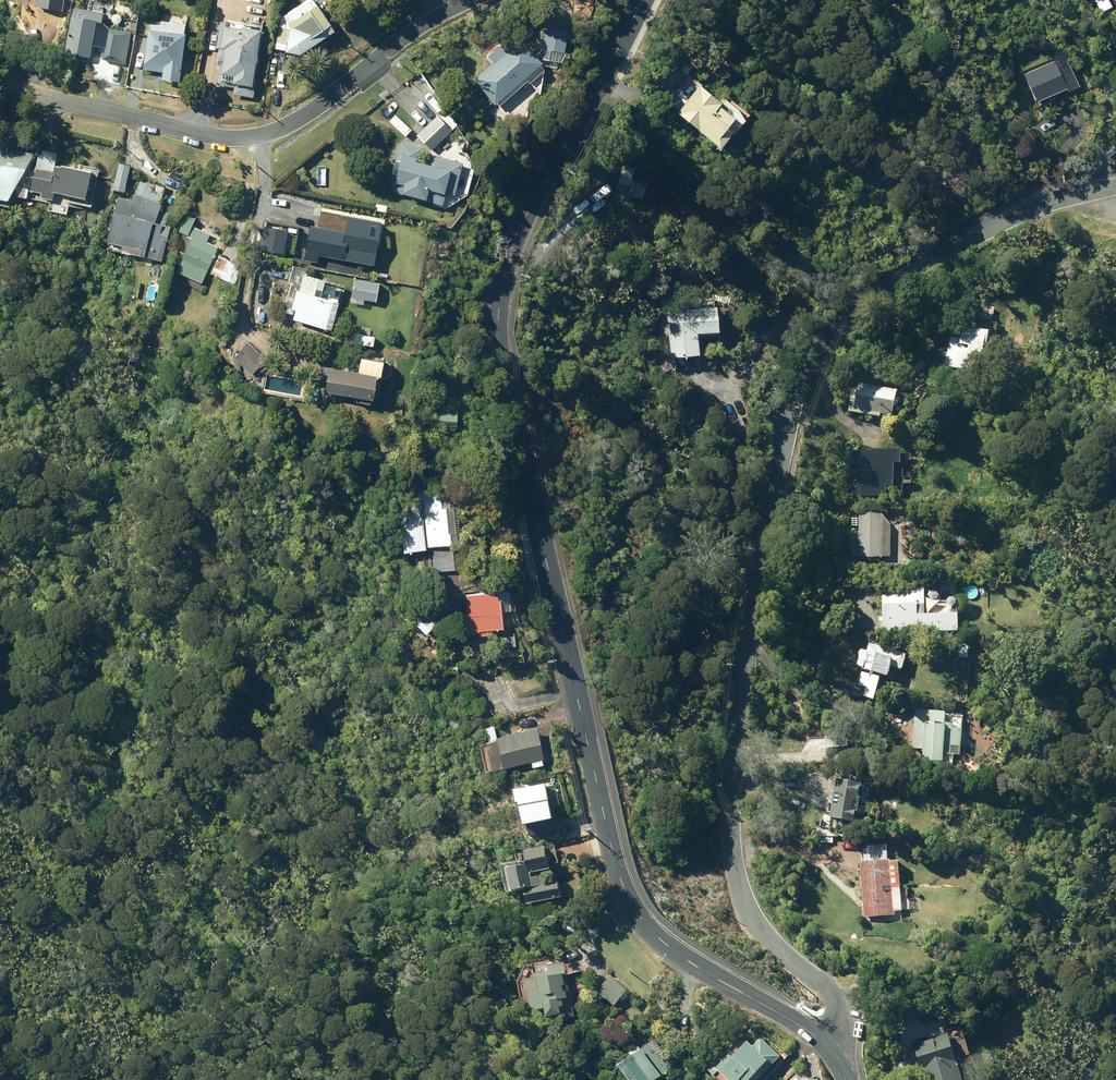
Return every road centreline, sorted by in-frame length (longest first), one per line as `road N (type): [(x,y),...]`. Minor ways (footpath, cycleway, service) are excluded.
road 1 (residential): [(642,0),(522,224),(500,293),(503,362),(628,899),(689,961),(828,1045)]
road 2 (residential): [(828,1045),(837,1024),(833,1002),(760,937),(737,888),(730,845),(754,610),(802,371),(814,348),(925,261),(1043,203),(1115,188)]
road 3 (residential): [(0,72),(32,94),(215,140),(247,139),(295,123),(358,83),(415,32),(477,0)]

